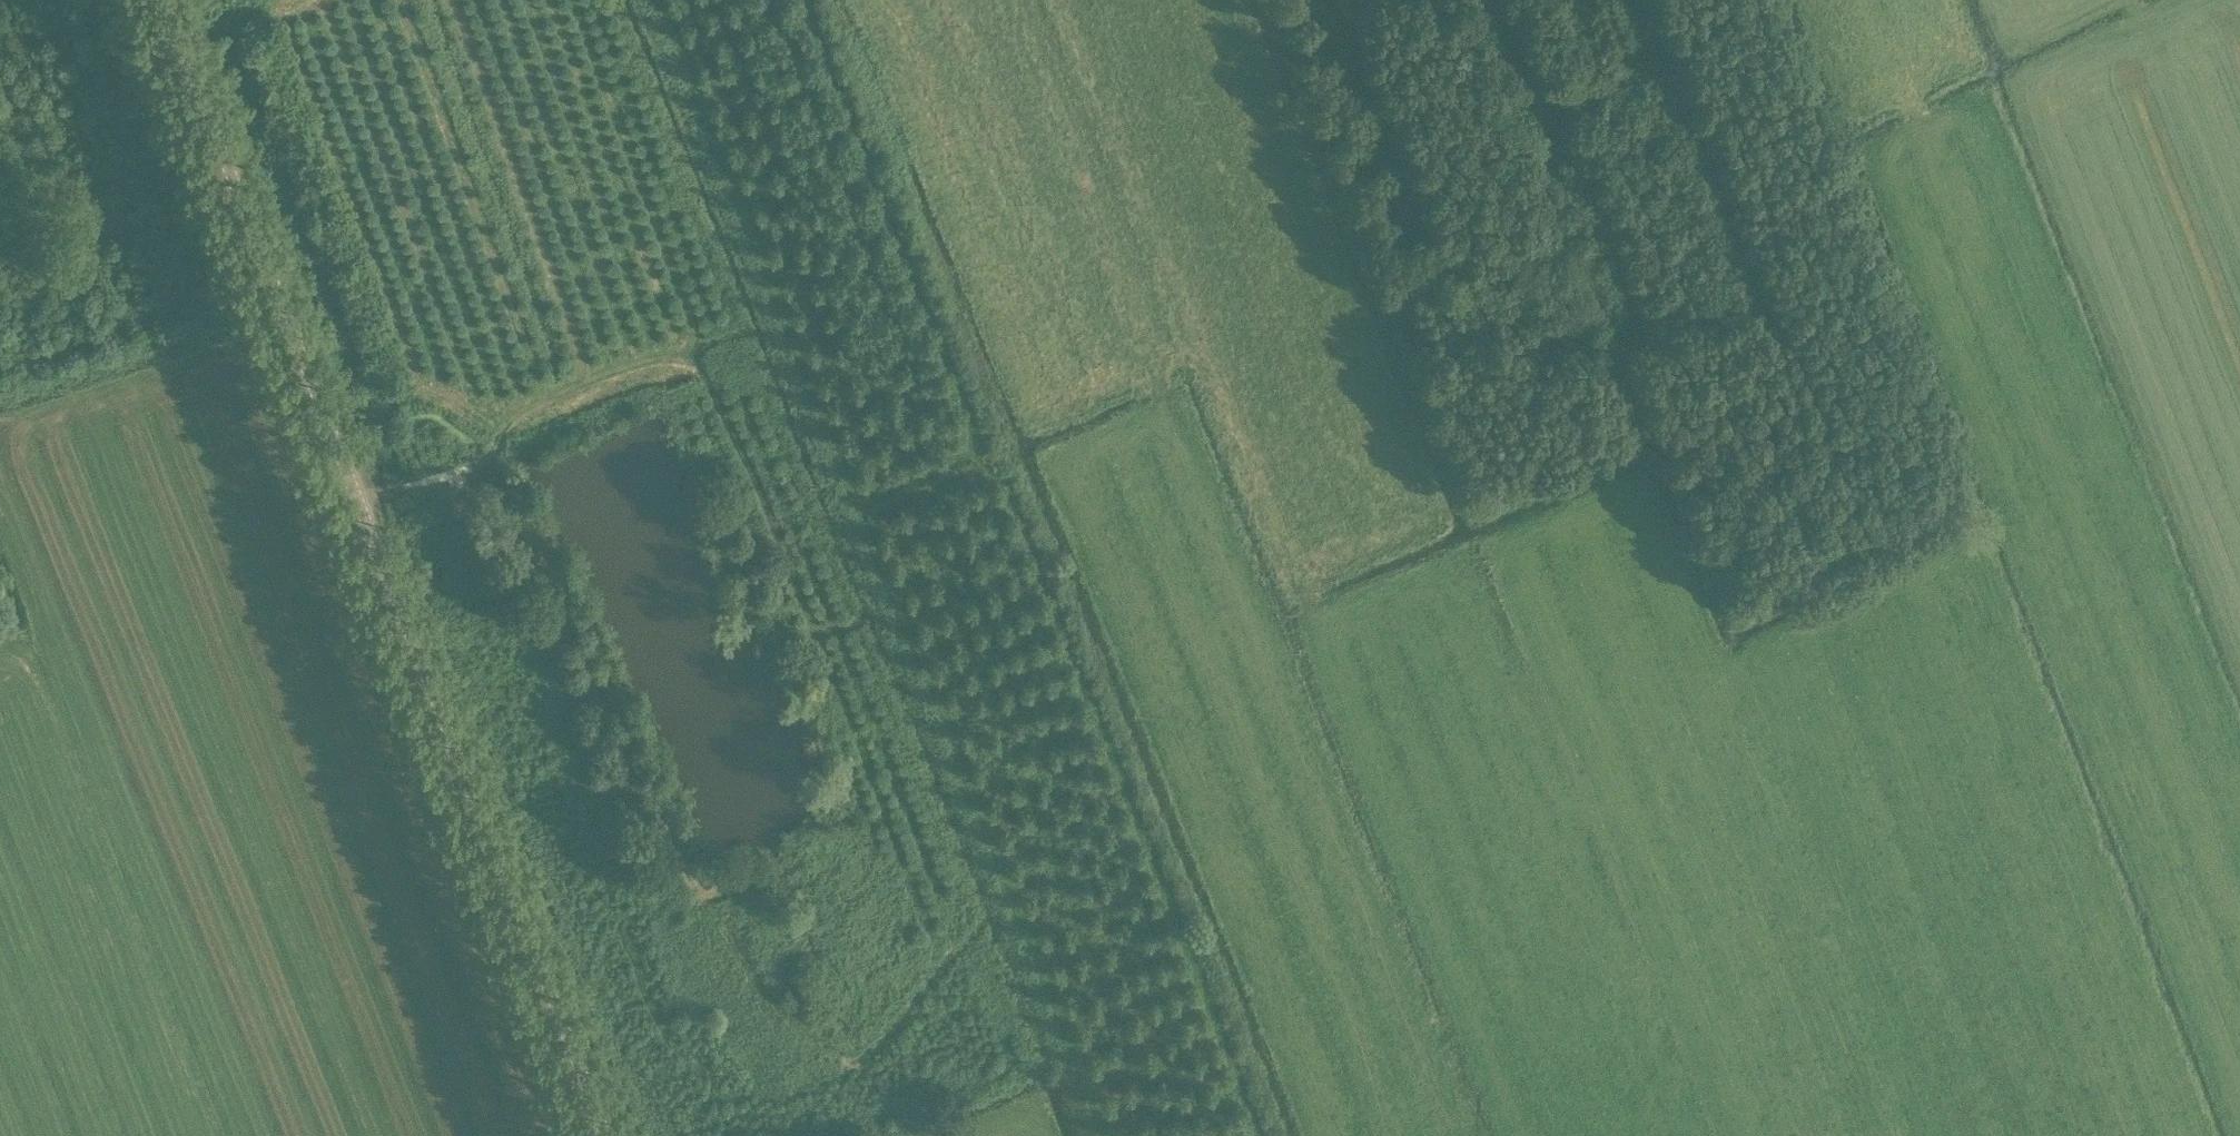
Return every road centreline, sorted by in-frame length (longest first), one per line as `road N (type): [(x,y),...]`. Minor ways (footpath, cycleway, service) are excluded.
road 1 (unclassified): [(612,1135),(170,0)]

